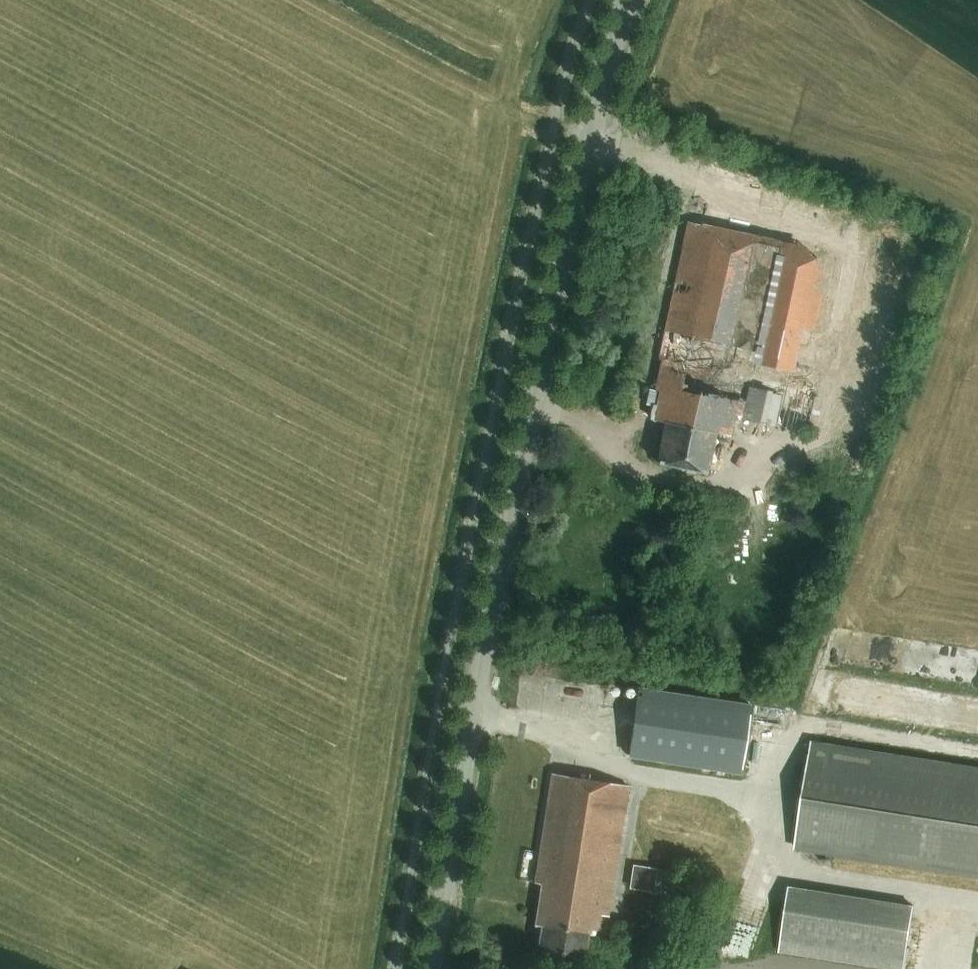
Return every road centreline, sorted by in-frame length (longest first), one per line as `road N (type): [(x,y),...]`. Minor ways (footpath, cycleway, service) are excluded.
road 1 (secondary): [(432,968),(473,703),(593,126),(630,0)]

